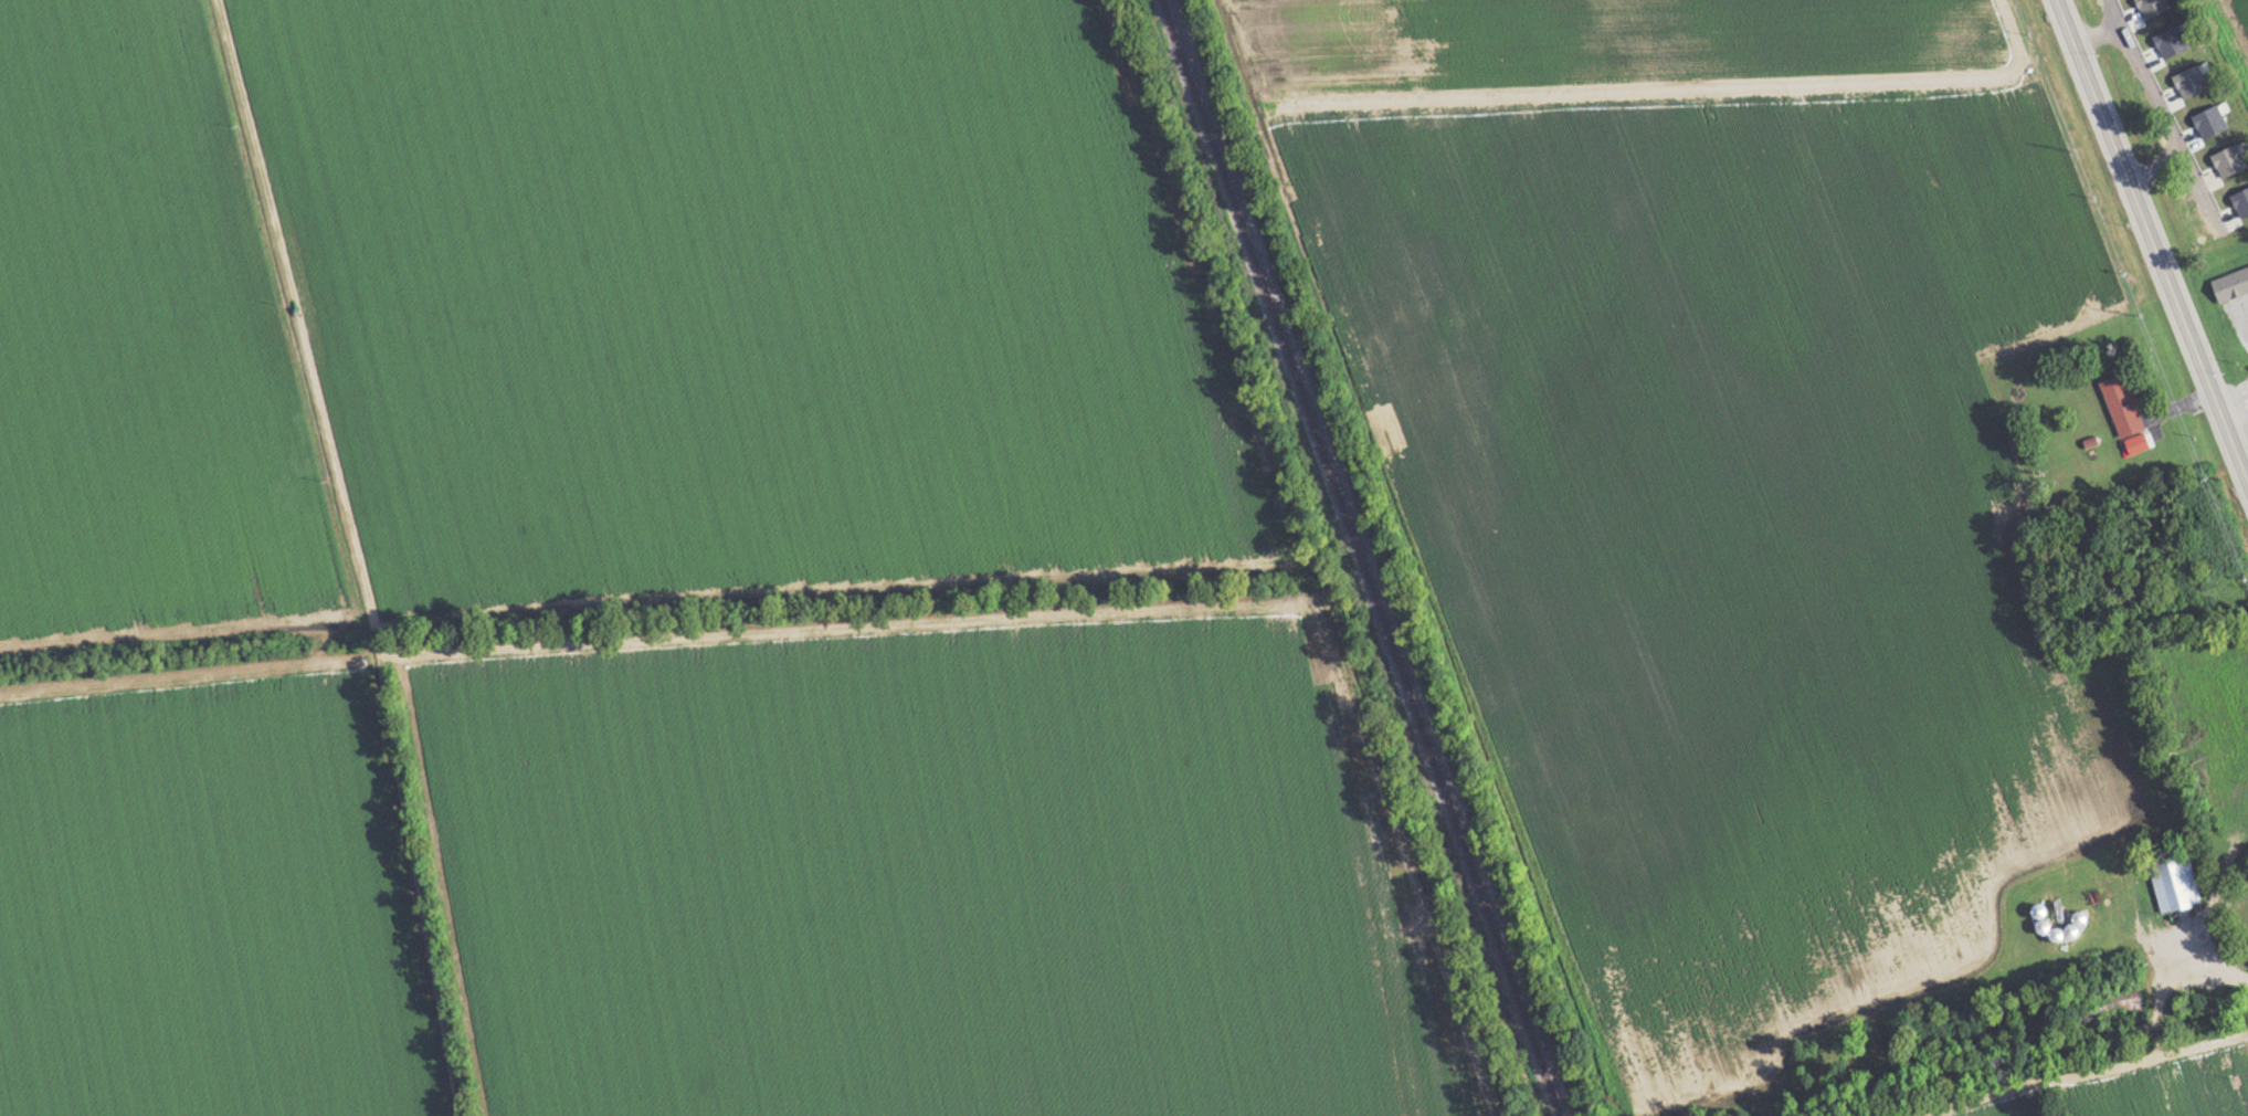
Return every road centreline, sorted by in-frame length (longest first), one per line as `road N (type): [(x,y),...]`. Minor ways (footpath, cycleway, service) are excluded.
road 1 (track): [(234,0),(299,244),(460,1115)]
road 2 (primary): [(2247,478),(2058,0)]

